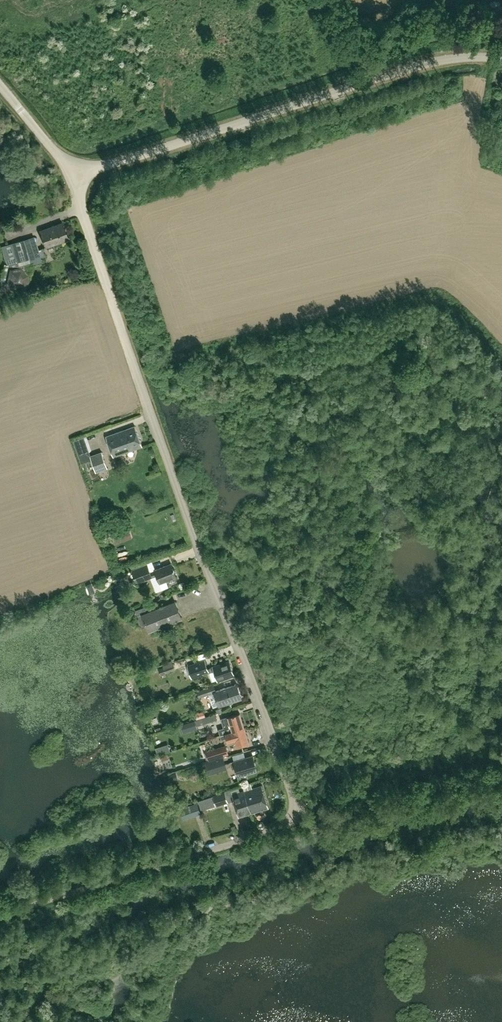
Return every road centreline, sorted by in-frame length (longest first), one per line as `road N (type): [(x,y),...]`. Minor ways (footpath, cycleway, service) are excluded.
road 1 (unclassified): [(0,915),(256,836),(286,822),(296,808),(149,410),(82,215),(78,171)]
road 2 (unclassified): [(78,171),(429,62),(501,58)]

